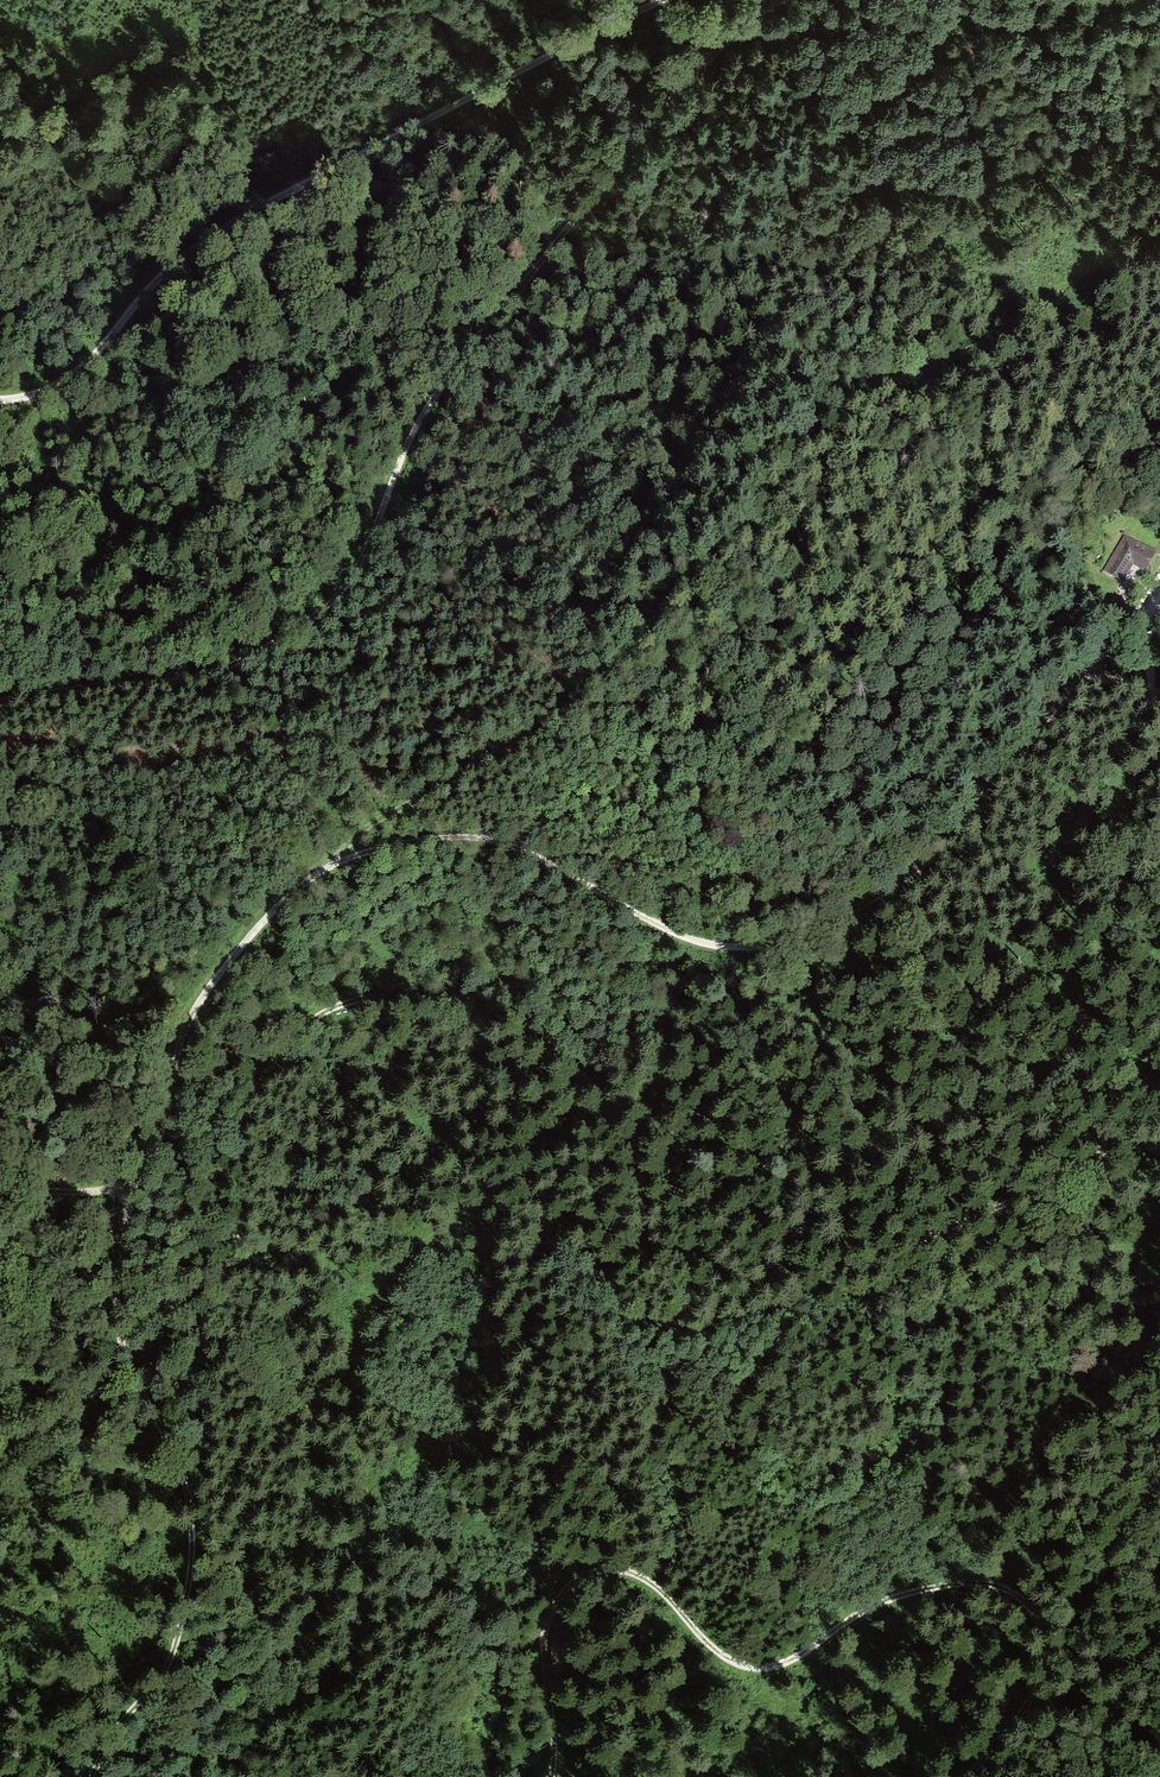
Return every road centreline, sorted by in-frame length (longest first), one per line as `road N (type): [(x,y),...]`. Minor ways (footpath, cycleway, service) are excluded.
road 1 (track): [(191,1495),(197,1361),(232,1255),(248,1111),(295,1033),(331,1009),(479,1001),(599,1093),(626,1158),(642,1174),(736,1215),(866,1249),(895,1252),(1159,1131)]
road 2 (track): [(776,0),(735,34),(617,167),(430,404),(363,562),(326,610),(199,679),(0,704)]
road 3 (track): [(372,1776),(391,1730),(395,1650),(349,1380),(359,1319),(381,1286),(446,1231),(530,1221),(579,1243),(640,1320),(661,1331),(700,1332),(752,1318),(895,1252)]
road 4 (track): [(1159,205),(1018,333),(905,377),(789,442),(739,534),(612,670),(478,764),(374,824),(321,875)]
road 5 (track): [(971,1776),(1035,1694),(1047,1664),(1044,1631),(1019,1594),(969,1581),(898,1593),(795,1660),(751,1666),(711,1648),(651,1583),(608,1570),(572,1581),(548,1621),(556,1742),(550,1776)]
road 6 (track): [(662,0),(265,203),(166,273),(70,380),(0,401)]
road 7 (track): [(321,875),(399,844),(499,840),(669,932),(697,943),(754,949),(875,900),(925,865)]
road 8 (track): [(91,1776),(108,1739),(169,1663),(192,1561),(191,1495),(119,1336),(115,1288),(130,1190)]
road 9 (track): [(0,1191),(130,1190),(158,1145),(175,1055),(193,1013),(287,900),(321,875)]
road 10 (track): [(874,651),(998,472),(1022,330)]
road 11 (track): [(925,865),(1144,612)]
road 12 (track): [(1159,723),(1144,612),(1159,581)]

